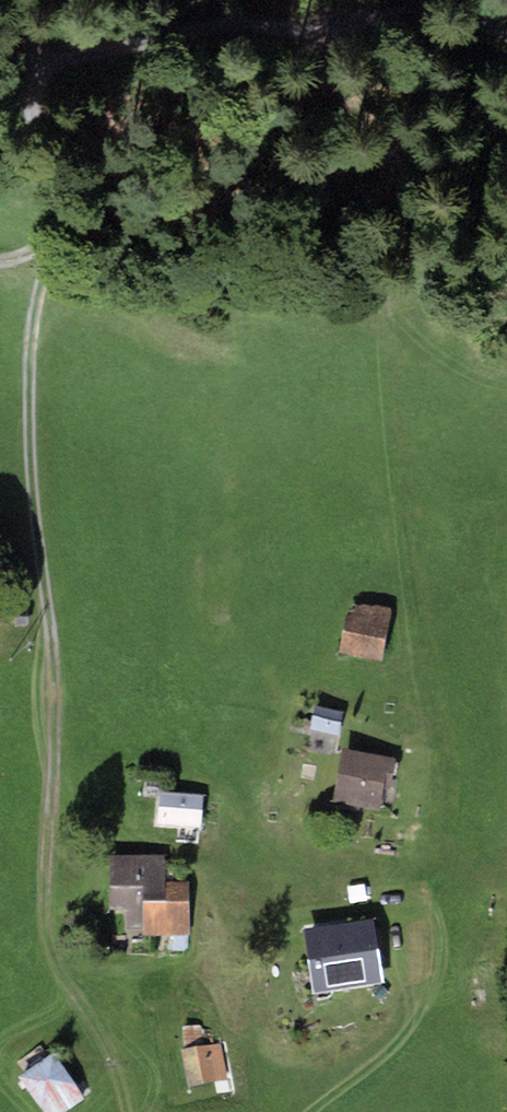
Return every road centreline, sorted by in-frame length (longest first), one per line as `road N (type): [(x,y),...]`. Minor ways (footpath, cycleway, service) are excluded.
road 1 (track): [(123,967),(84,970),(58,950),(51,622),(29,435),(33,341),(49,243)]
road 2 (track): [(49,243),(60,211),(32,101),(44,76),(82,43),(413,15),(506,39)]

